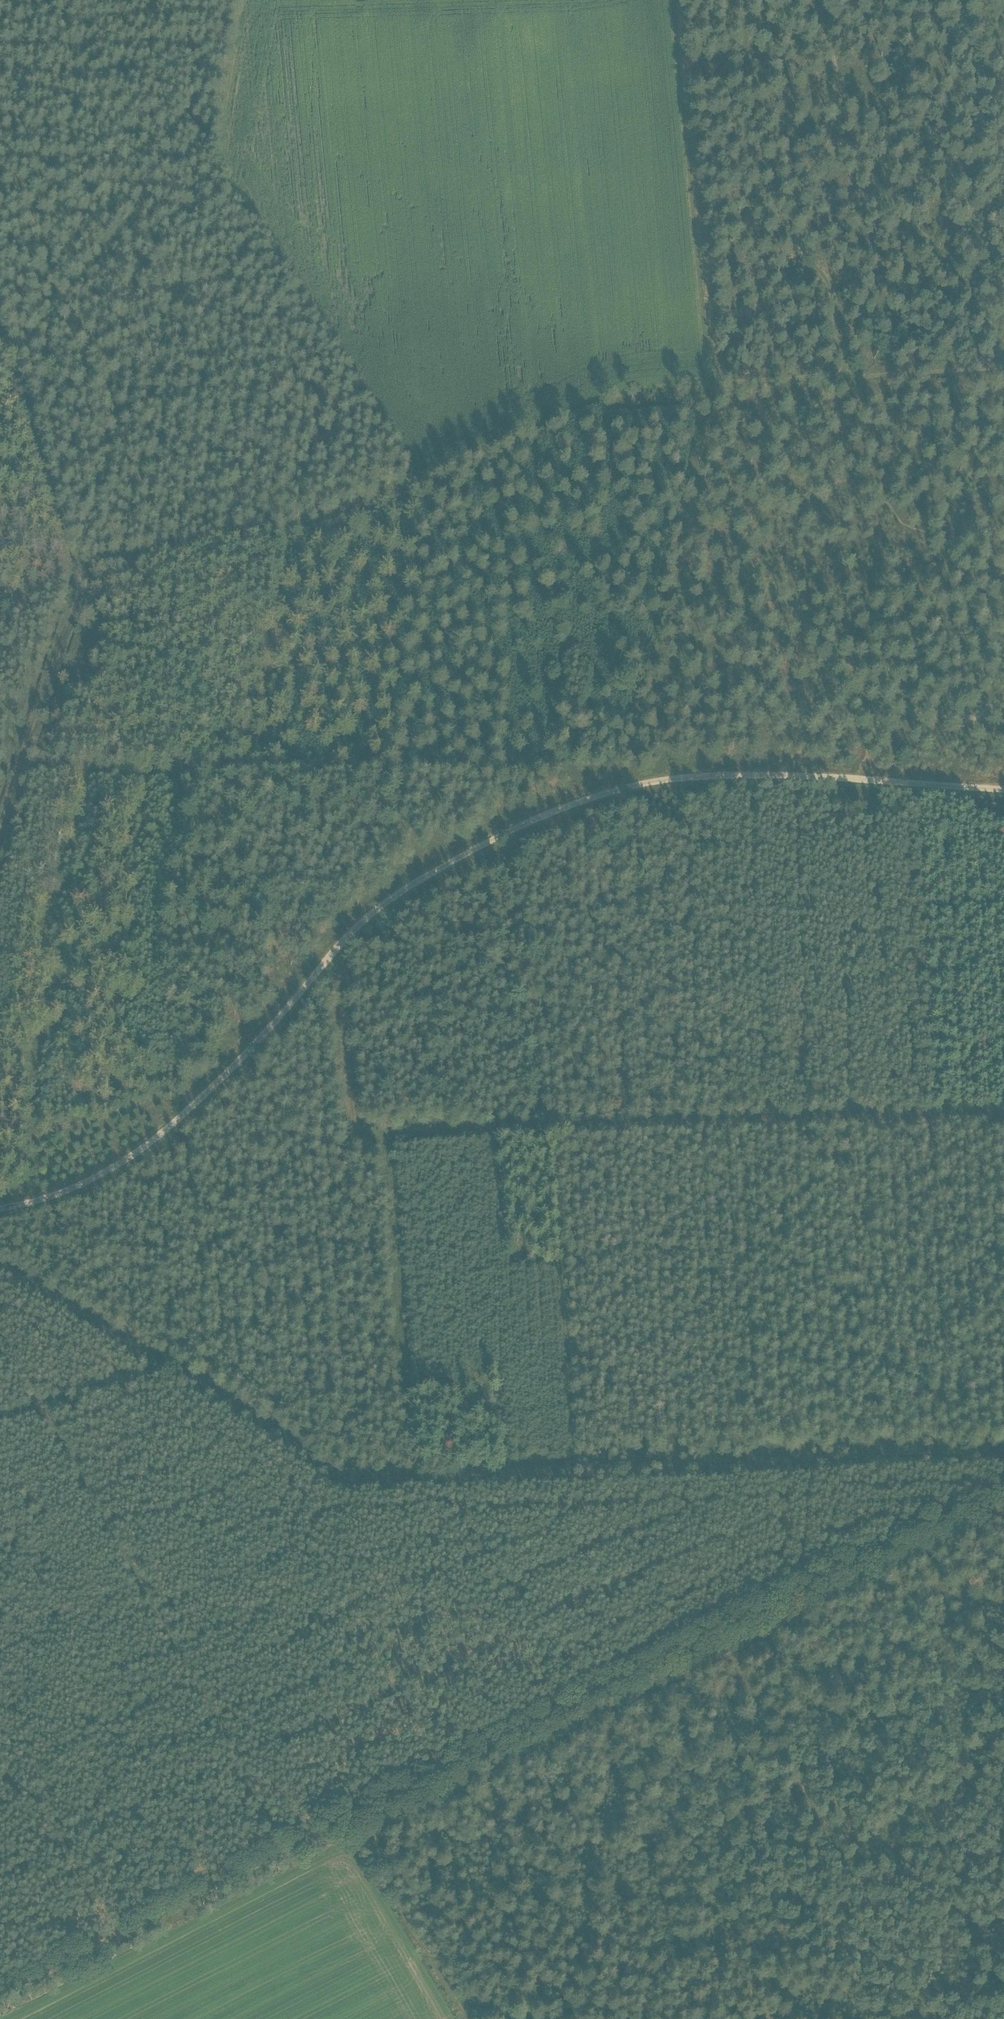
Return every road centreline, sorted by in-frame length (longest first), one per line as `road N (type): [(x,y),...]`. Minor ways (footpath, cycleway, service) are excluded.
road 1 (track): [(0,1210),(88,1185),(133,1158),(235,1070),(403,892),(536,812),(651,778),(755,772),(906,774),(1003,787)]
road 2 (track): [(710,383),(625,785),(14,771)]
road 3 (track): [(830,0),(831,115),(788,209),(789,238),(823,275),(844,352),(842,378),(773,479),(738,553),(780,592),(827,658),(884,694),(860,772)]
road 4 (track): [(1003,368),(710,383),(675,0)]
road 5 (track): [(0,1335),(235,1775),(326,1826)]
road 6 (track): [(884,694),(937,608),(970,476),(1003,446)]
road 7 (track): [(74,570),(328,520)]
road 8 (track): [(74,570),(0,325)]
road 9 (track): [(816,155),(846,160),(921,235),(935,271),(972,300),(1003,310)]
road 10 (track): [(366,1847),(555,1745)]
road 11 (track): [(14,771),(74,570)]
road 12 (track): [(366,1847),(466,2018)]

